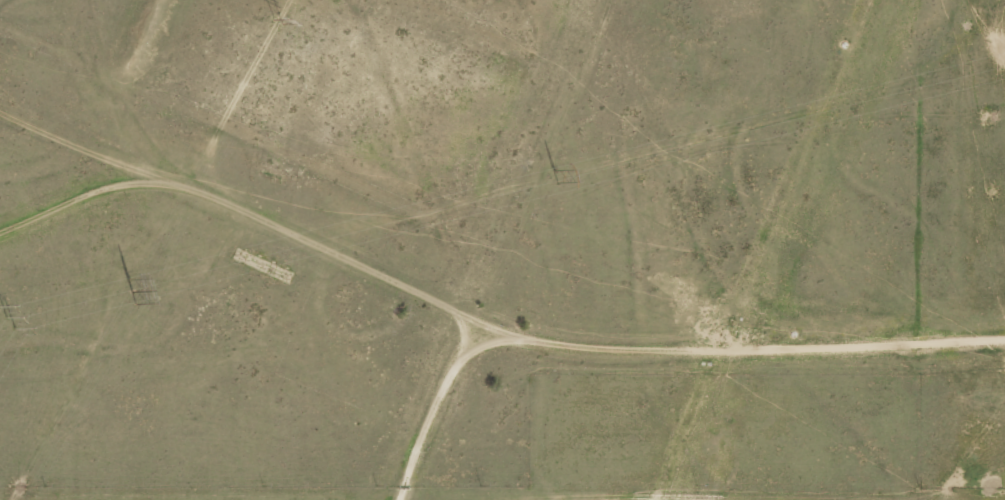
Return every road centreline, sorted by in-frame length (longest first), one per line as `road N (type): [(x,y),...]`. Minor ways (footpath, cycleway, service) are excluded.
road 1 (residential): [(1004,348),(486,326),(434,295),(356,284),(257,237),(189,237)]
road 2 (track): [(0,361),(111,331),(173,284),(189,237),(184,216),(69,190),(43,211),(0,224)]
road 3 (residential): [(434,295),(559,0)]

